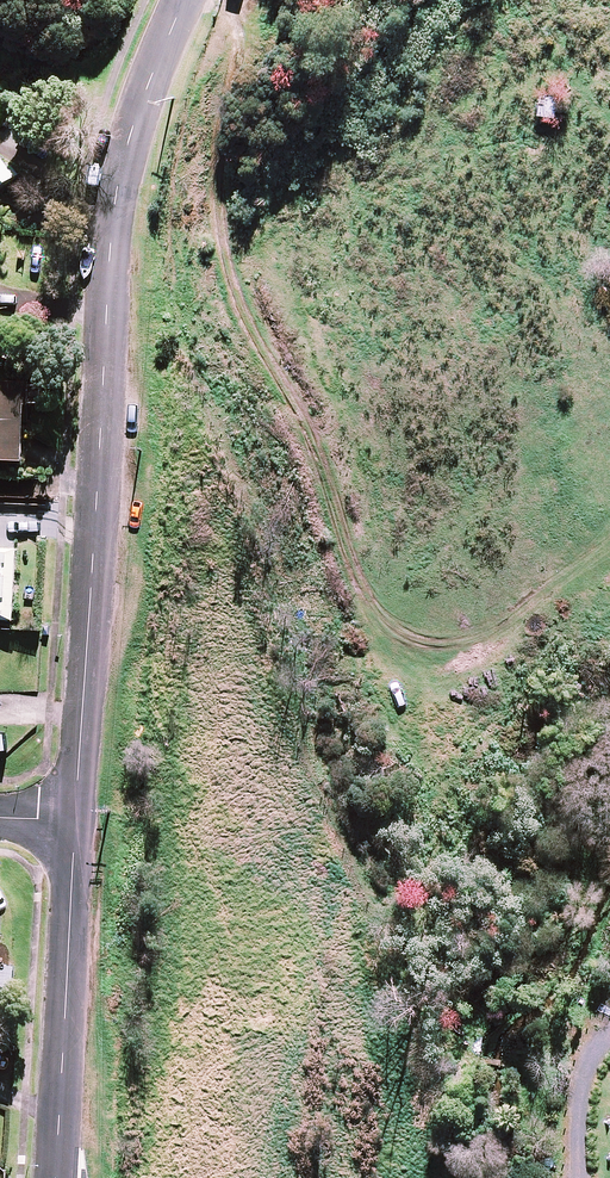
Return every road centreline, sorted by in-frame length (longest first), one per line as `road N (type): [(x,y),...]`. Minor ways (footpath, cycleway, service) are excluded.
road 1 (track): [(609,554),(440,668),(415,668),(353,606),(303,431),(253,318),(241,268),(241,31),(216,0)]
road 2 (residential): [(73,821),(125,191),(183,0)]
road 3 (residential): [(56,1177),(73,821)]

